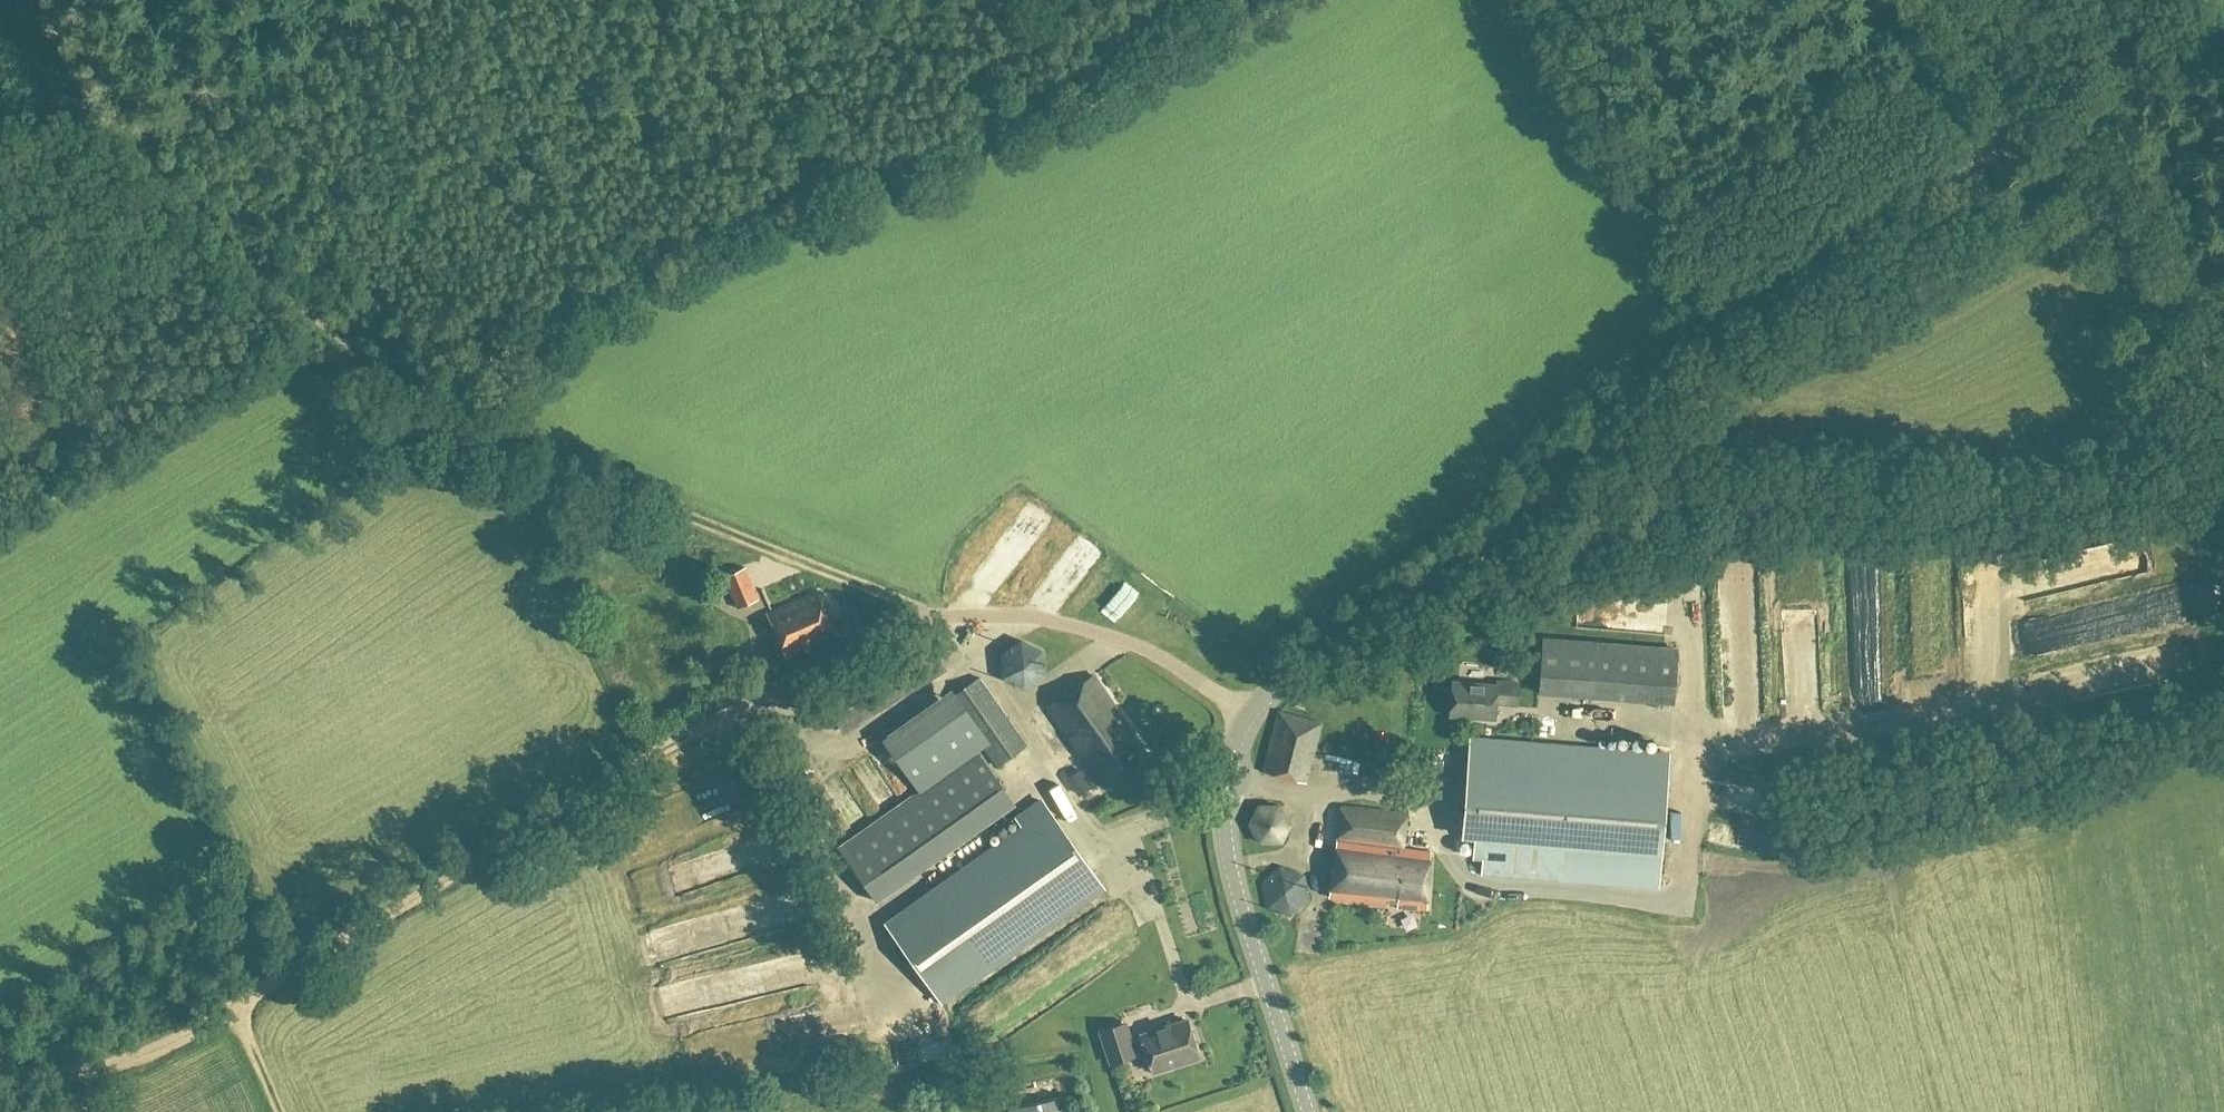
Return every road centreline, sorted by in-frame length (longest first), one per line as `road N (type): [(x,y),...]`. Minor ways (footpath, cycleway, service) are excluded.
road 1 (track): [(935,615),(484,436),(360,369),(244,272),(91,94),(30,0)]
road 2 (tertiary): [(1251,715),(1314,660),(1523,516),(1666,351),(1739,305),(1847,254),(1992,144),(2012,104),(2010,78),(1966,0)]
road 3 (unclassified): [(633,770),(892,625),(935,615),(1011,614),(1103,633),(1150,650),(1251,715)]
road 4 (tertiary): [(1308,1111),(1235,886),(1225,777),(1251,715)]
road 5 (track): [(2223,377),(2055,131),(2012,104)]
road 6 (track): [(0,1094),(140,1057),(235,1011)]

